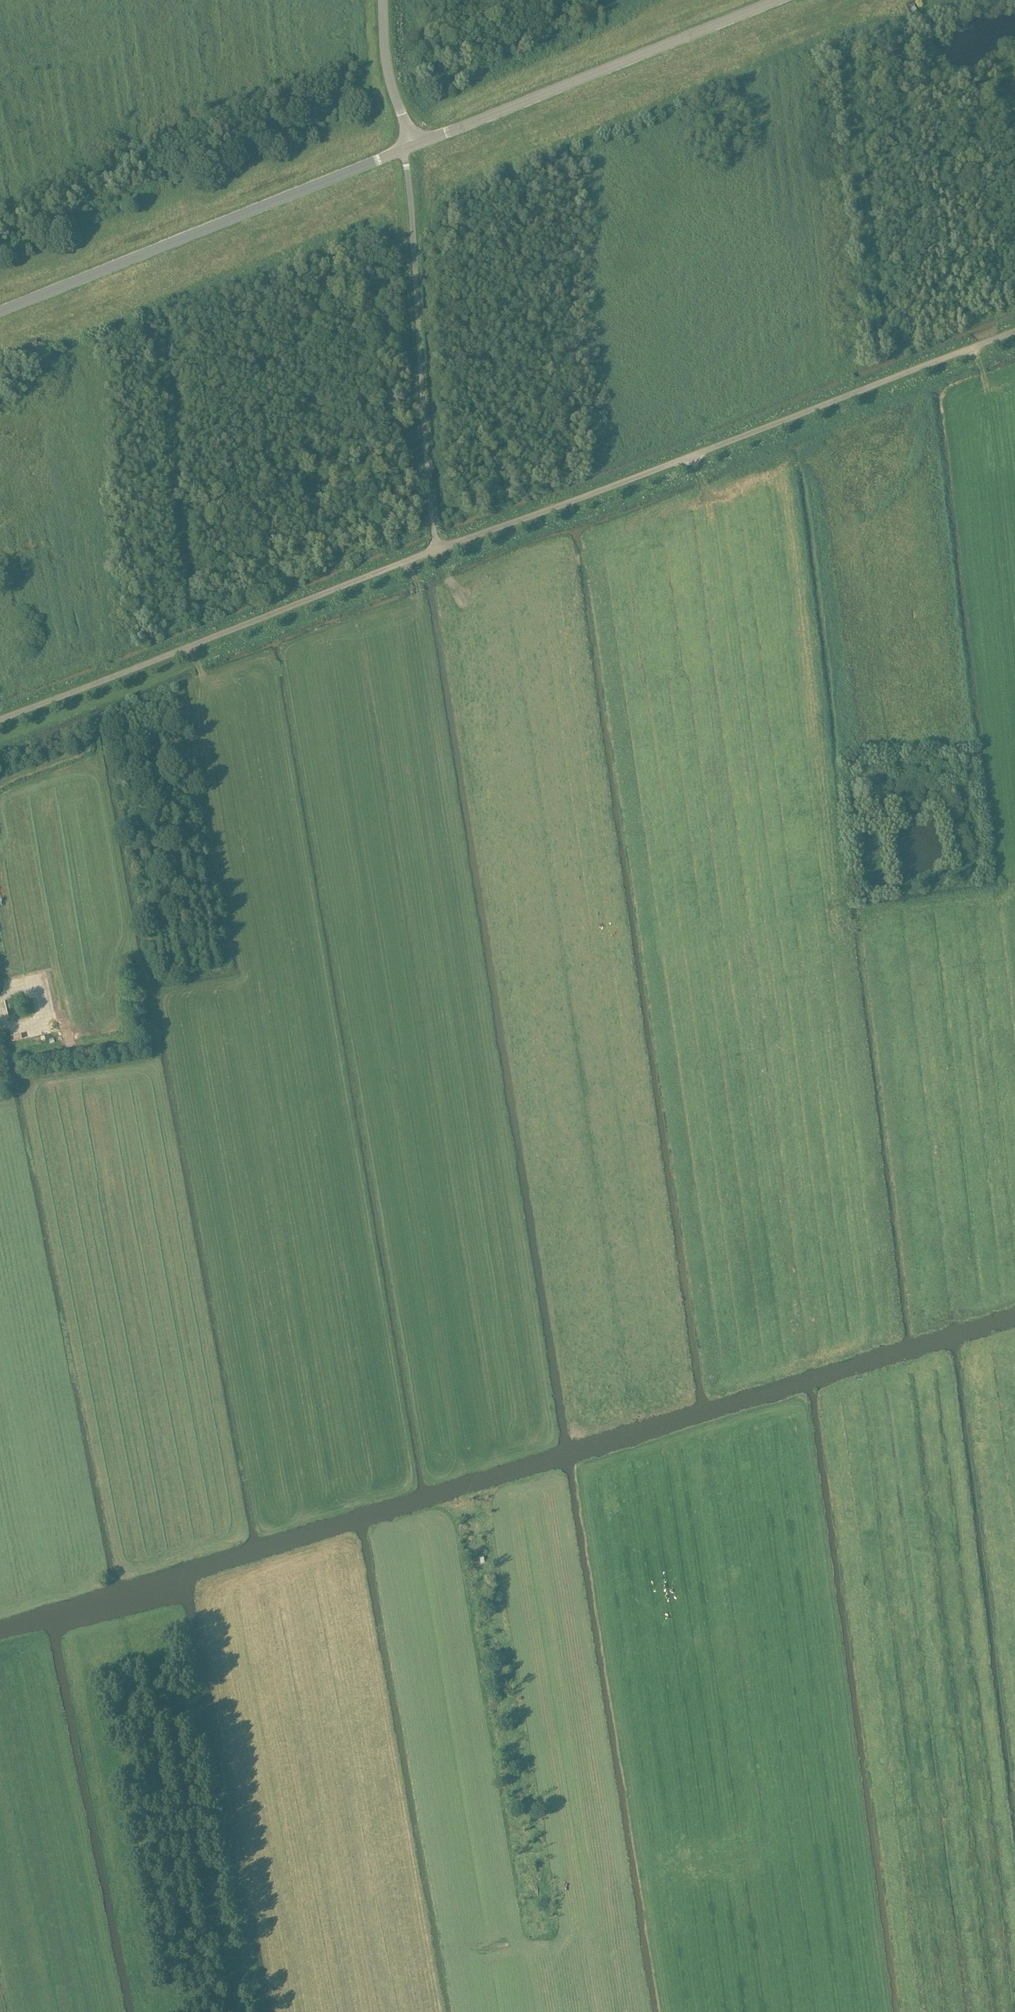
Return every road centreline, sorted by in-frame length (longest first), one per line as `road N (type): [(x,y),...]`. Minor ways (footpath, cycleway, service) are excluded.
road 1 (unclassified): [(436,549),(1014,331)]
road 2 (unclassified): [(0,718),(436,549)]
road 3 (tertiary): [(0,313),(406,147)]
road 4 (unclassified): [(436,549),(406,147)]
road 5 (tertiary): [(406,147),(779,0)]
road 6 (tertiary): [(406,147),(387,62),(384,0)]

